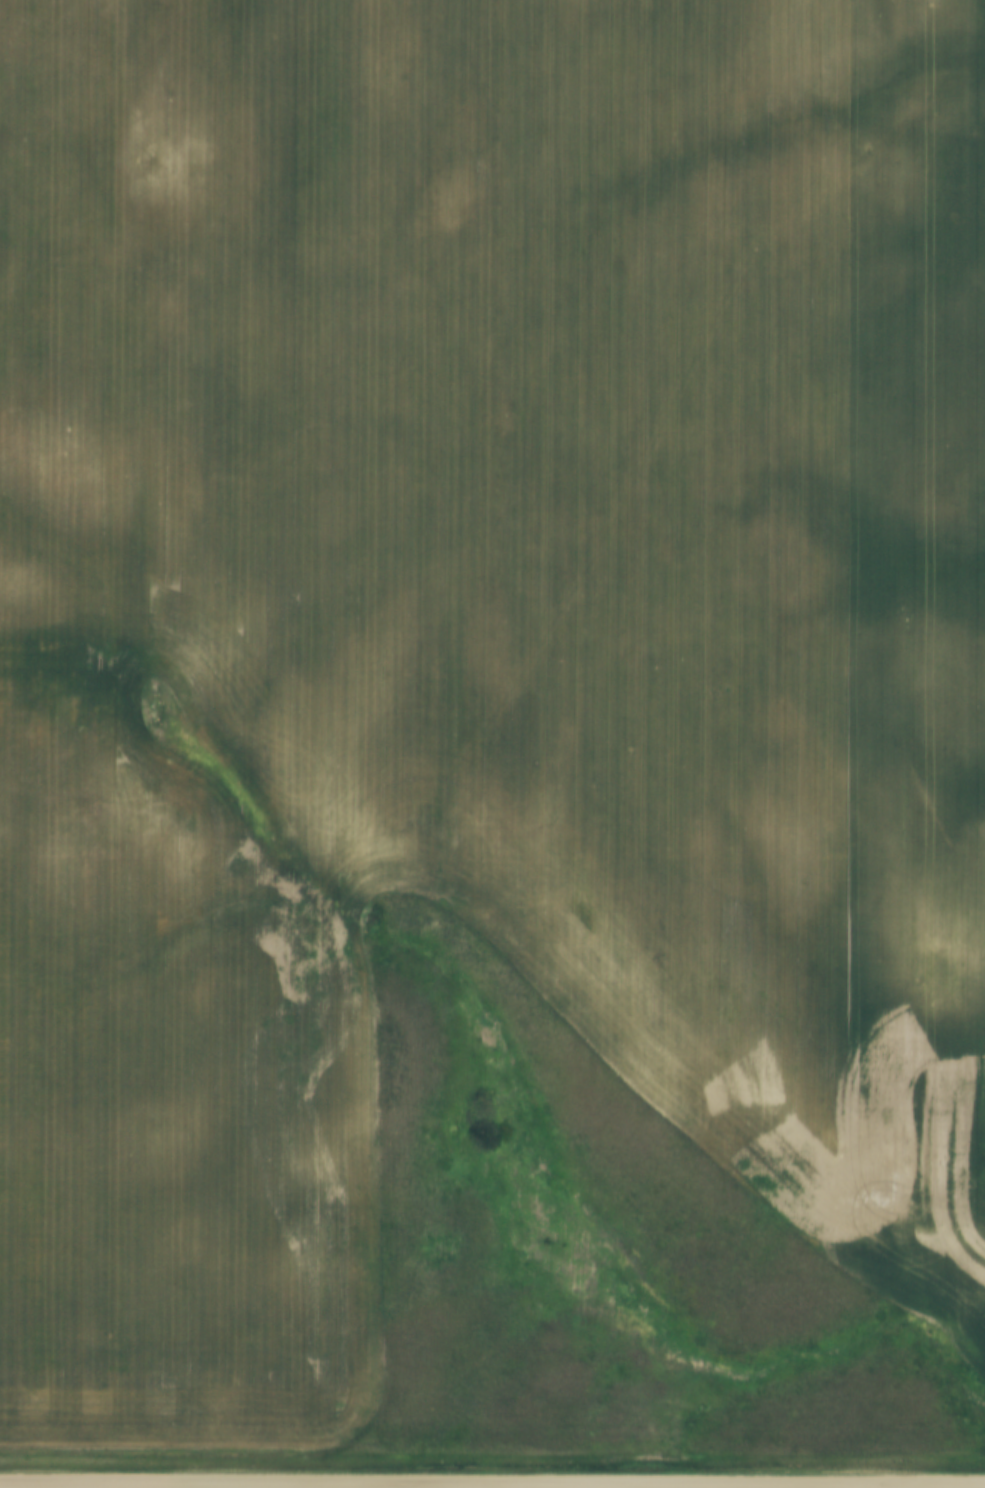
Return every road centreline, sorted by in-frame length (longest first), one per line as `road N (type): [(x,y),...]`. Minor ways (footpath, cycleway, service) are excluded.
road 1 (residential): [(984,1487),(0,1486)]

